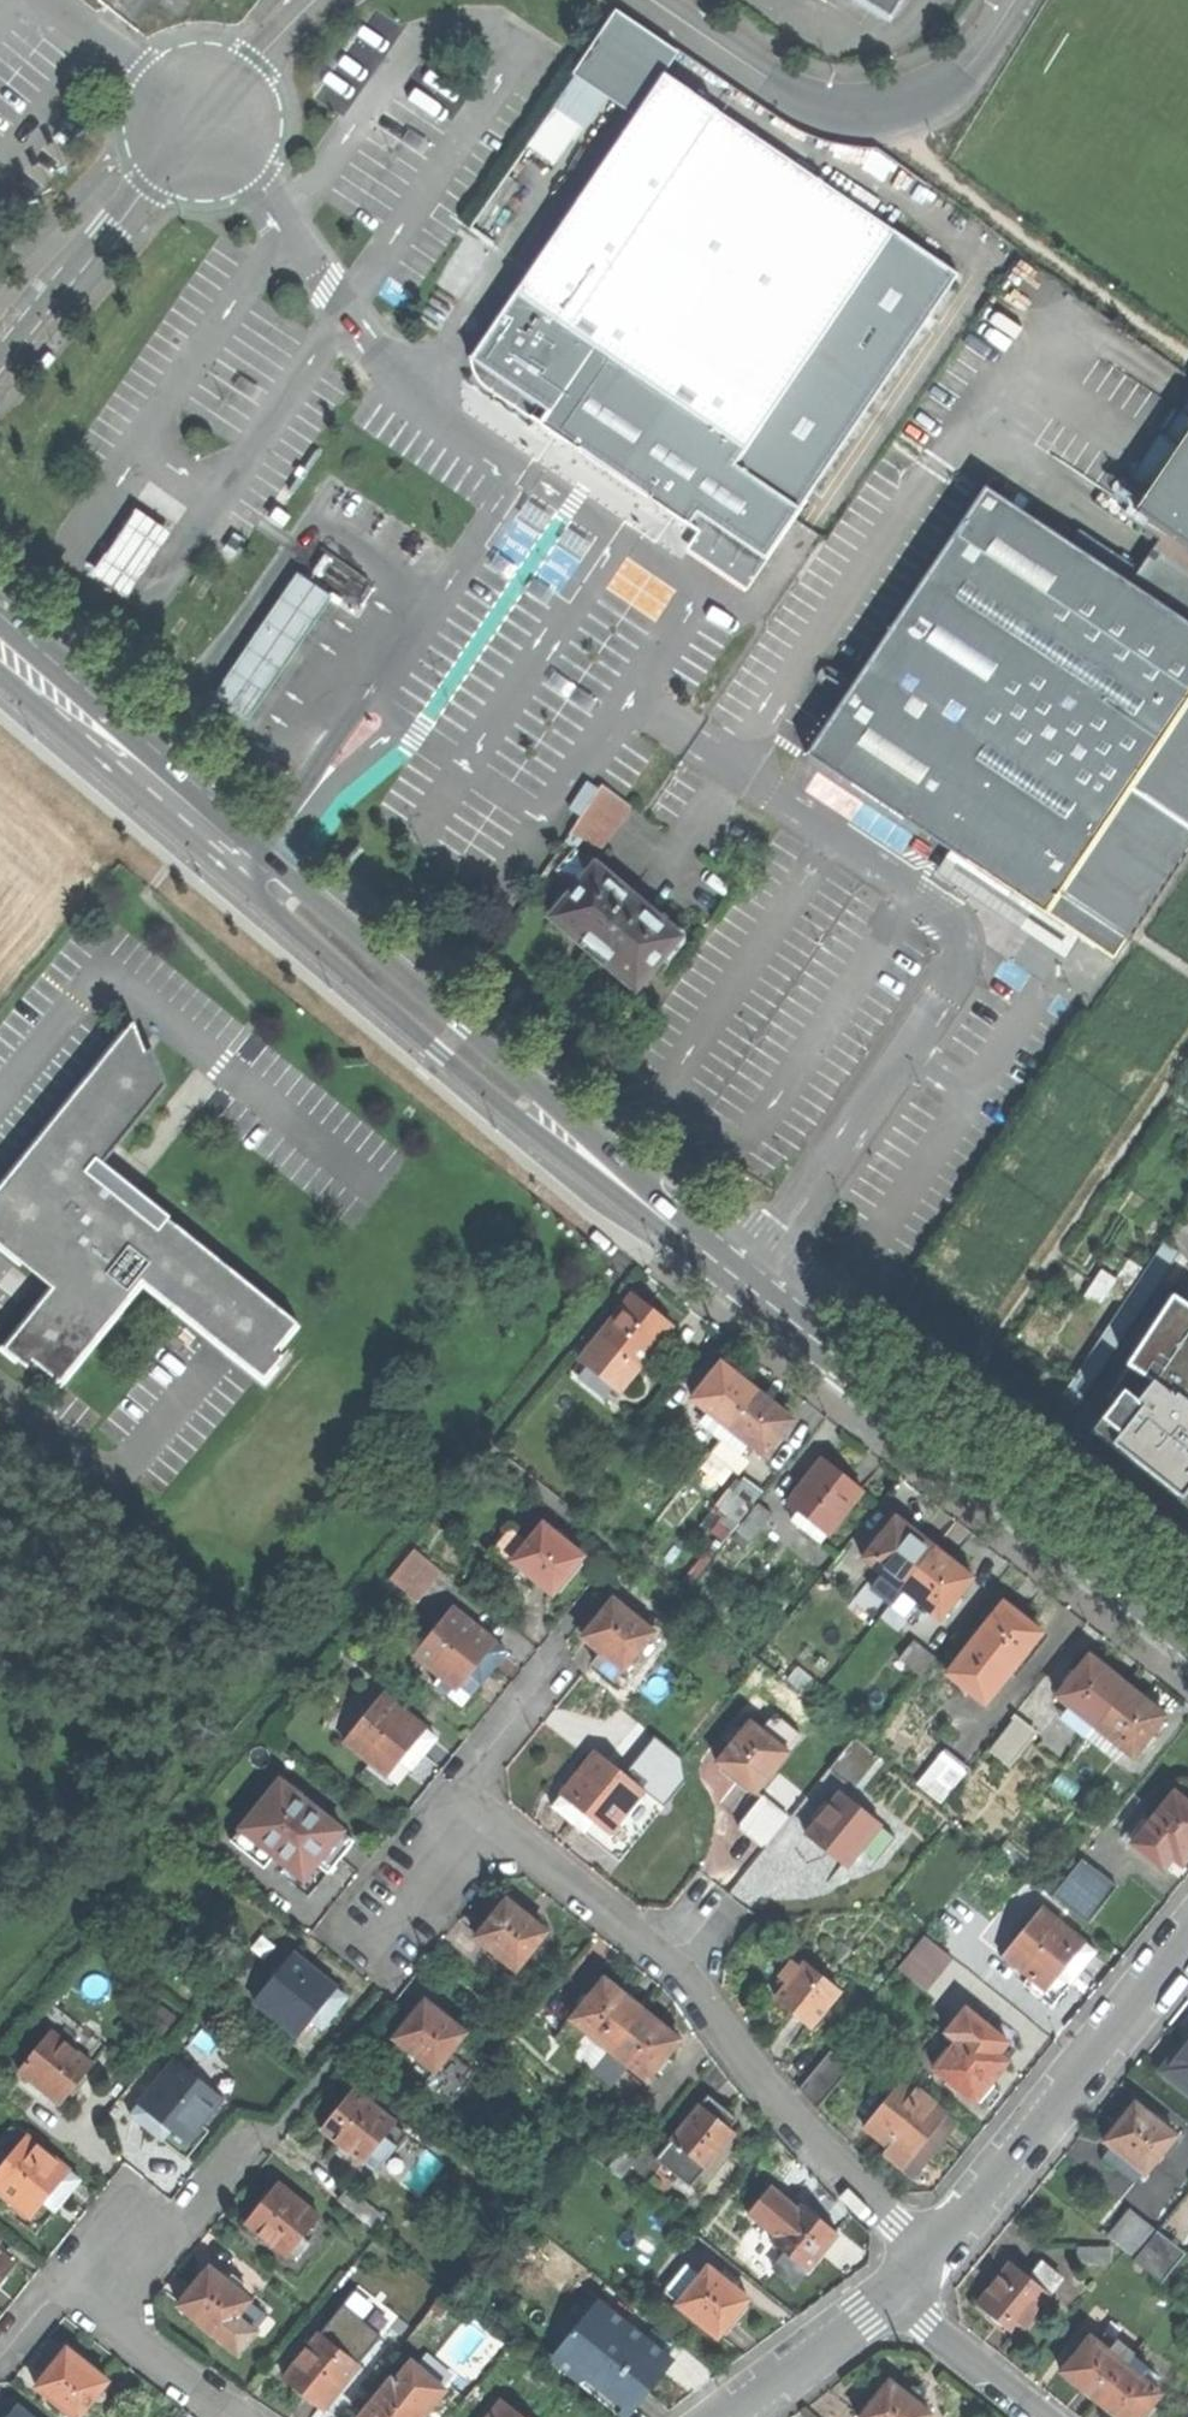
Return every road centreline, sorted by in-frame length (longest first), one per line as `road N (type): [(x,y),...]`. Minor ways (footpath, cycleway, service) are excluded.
road 1 (secondary): [(1187,1627),(832,1351),(0,643)]
road 2 (track): [(669,1213),(386,1551),(0,2043)]
road 3 (residential): [(929,2251),(744,2063),(644,1939),(480,1806)]
road 4 (residential): [(1019,0),(983,58),(953,85),(909,107),(866,112),(840,111),(786,90),(657,0)]
road 5 (tertiary): [(1187,1940),(1023,2150),(929,2251)]
road 6 (residential): [(156,177),(0,373)]
road 7 (tertiary): [(895,2288),(728,2416)]
road 8 (residential): [(156,177),(197,196),(219,193),(256,168),(268,131),(245,79)]
road 9 (residential): [(245,79),(192,64),(159,80),(137,117),(136,139),(156,177)]
road 10 (residential): [(108,2270),(144,2345),(236,2416)]
road 11 (residential): [(250,2136),(185,2219),(108,2270)]
road 12 (residential): [(895,2288),(1039,2416)]
road 13 (residential): [(552,1662),(472,1775),(480,1806)]
road 14 (residential): [(480,1806),(376,1933)]
road 15 (residential): [(108,2270),(40,2309),(1,2352)]

